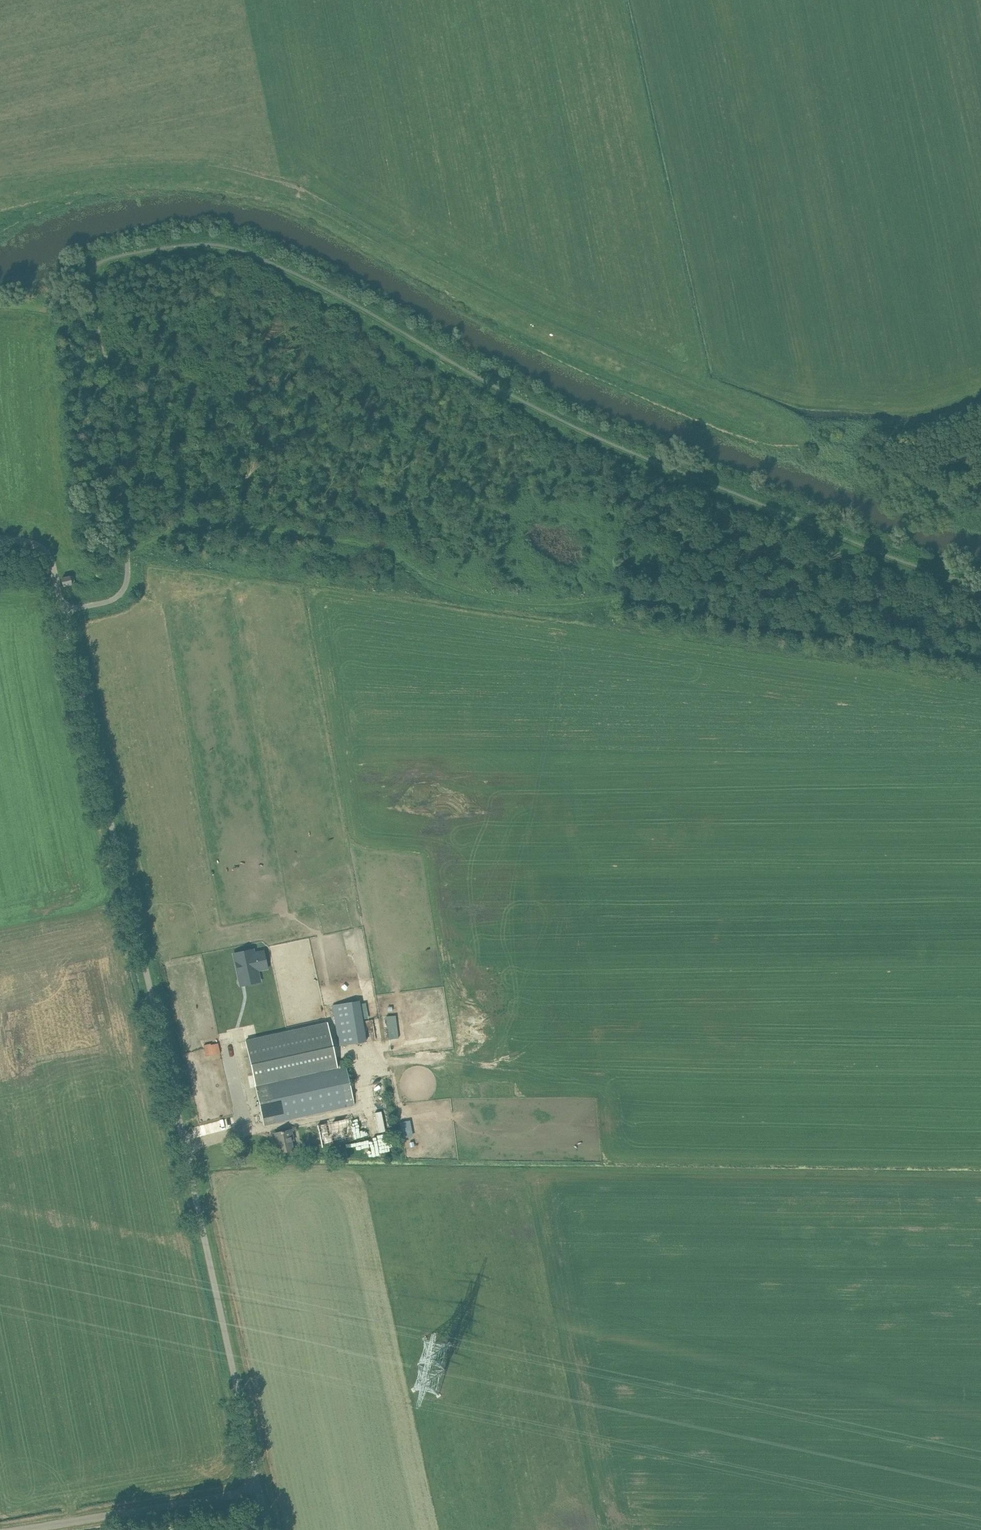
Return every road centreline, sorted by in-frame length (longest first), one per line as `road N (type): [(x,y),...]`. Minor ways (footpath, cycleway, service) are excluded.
road 1 (unclassified): [(259,1489),(51,562),(30,542),(0,538)]
road 2 (unclassified): [(18,1529),(259,1489)]

